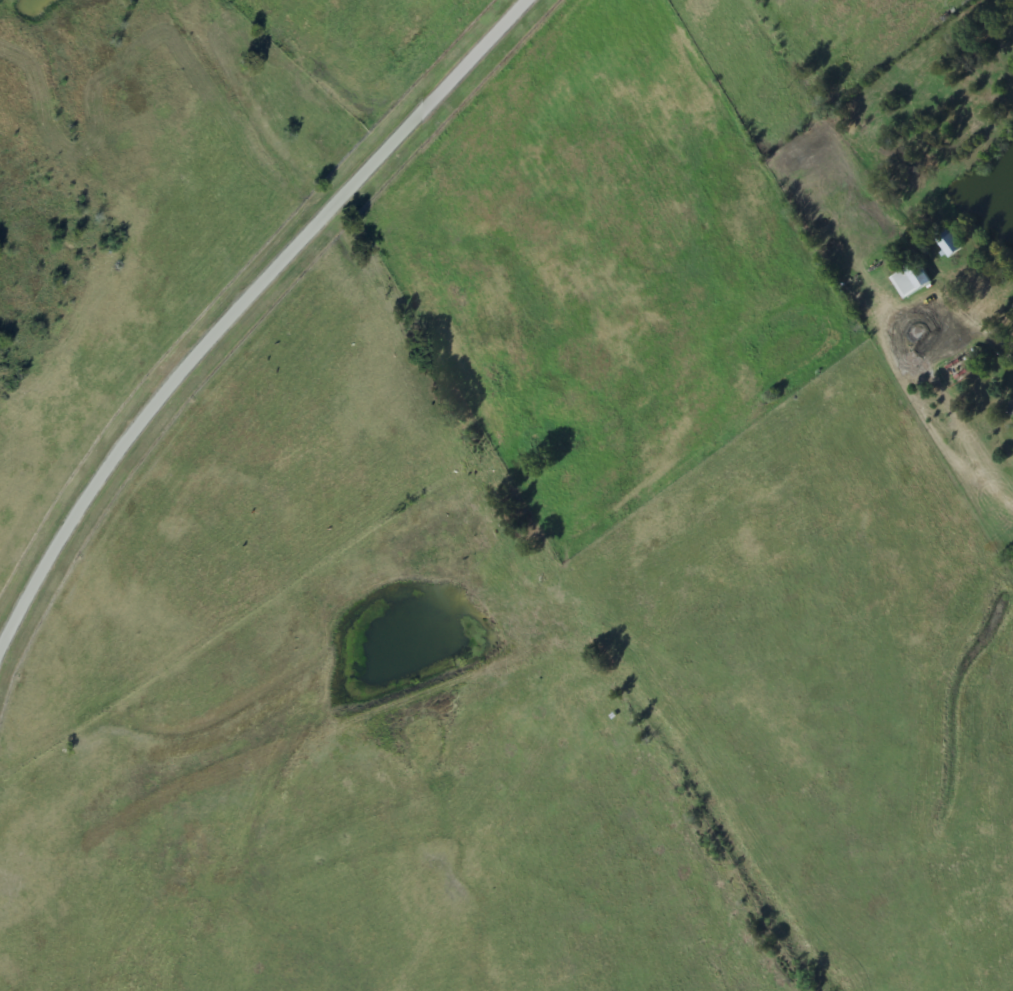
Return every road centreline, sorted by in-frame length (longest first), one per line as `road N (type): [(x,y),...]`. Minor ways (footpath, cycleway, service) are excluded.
road 1 (residential): [(531,0),(186,364),(102,474),(0,648)]

